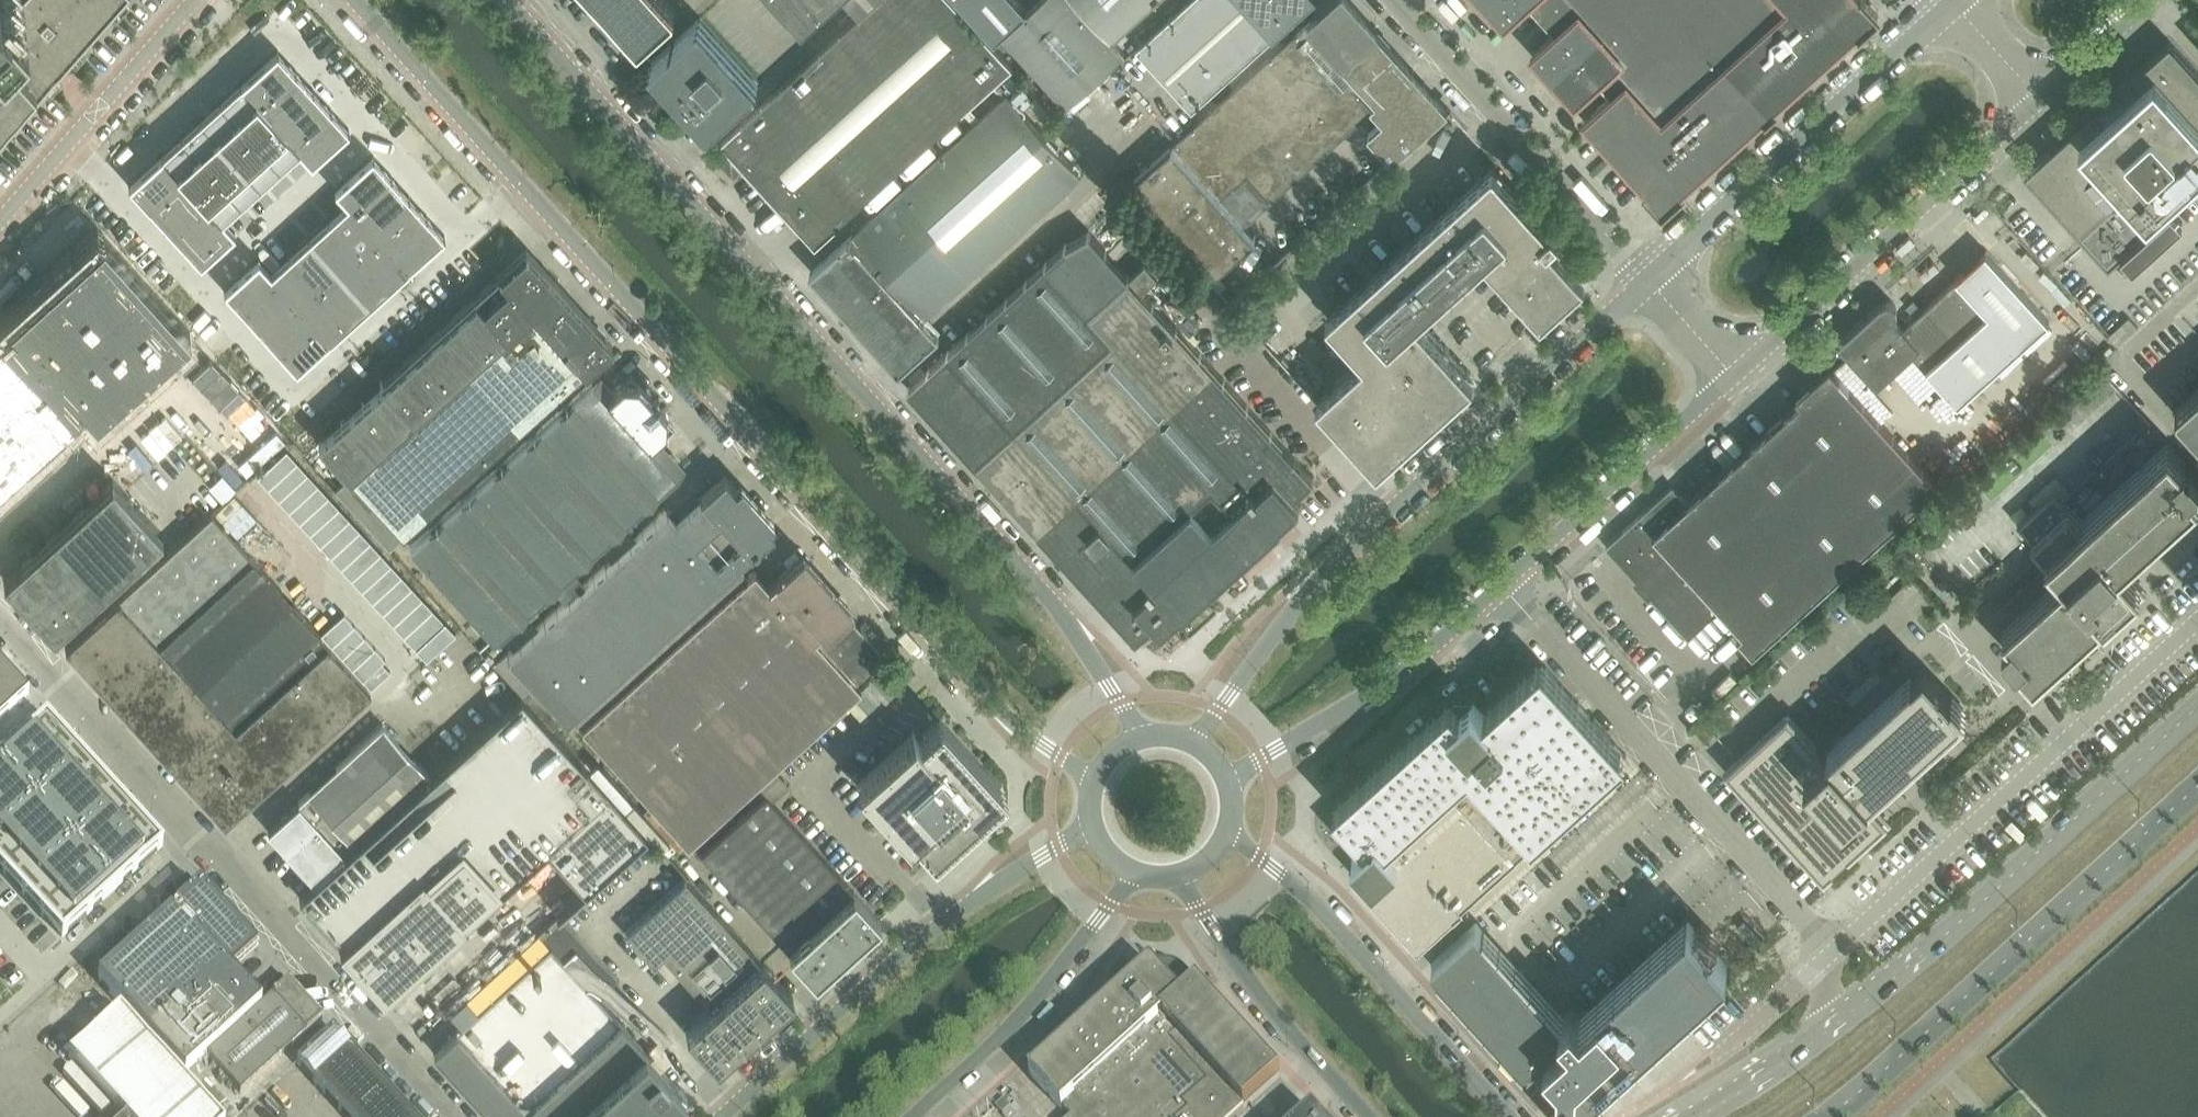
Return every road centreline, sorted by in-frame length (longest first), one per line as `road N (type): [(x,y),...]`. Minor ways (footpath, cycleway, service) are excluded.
road 1 (unclassified): [(355,0),(1011,719),(1095,773)]
road 2 (unclassified): [(1134,736),(1064,615),(514,0)]
road 3 (unclassified): [(452,1116),(0,619)]
road 4 (tertiary): [(1644,274),(1309,589),(1199,743)]
road 5 (secondary): [(2197,703),(1887,988),(1823,1030)]
road 6 (secondary): [(1825,1116),(1990,981),(2197,790)]
road 7 (unclassified): [(1833,952),(1504,584)]
road 8 (unclassified): [(2197,623),(1833,952)]
road 9 (tertiary): [(1092,825),(922,938),(720,1116)]
road 10 (tertiary): [(1731,371),(2035,93)]
road 11 (tertiary): [(1948,0),(1644,274)]
road 12 (tertiary): [(1509,1116),(1351,937),(1292,883),(1255,864),(1226,830)]
road 13 (unclassified): [(1644,274),(1394,0)]
road 14 (tertiary): [(1226,775),(1390,686),(1504,584)]
road 15 (tertiary): [(910,1116),(1044,993),(1132,868)]
road 16 (tertiary): [(1504,584),(1731,371)]
road 17 (tertiary): [(1182,871),(1198,910),(1261,996),(1366,1116)]
road 18 (unclassified): [(0,228),(196,0)]
road 19 (secondary): [(1823,1030),(1682,1116)]
road 20 (unclassified): [(1833,952),(1718,1055)]
road 21 (tertiary): [(2035,93),(2141,0)]
road 22 (unclassified): [(1731,371),(1644,274)]
road 23 (unclassified): [(2035,93),(1951,0)]

